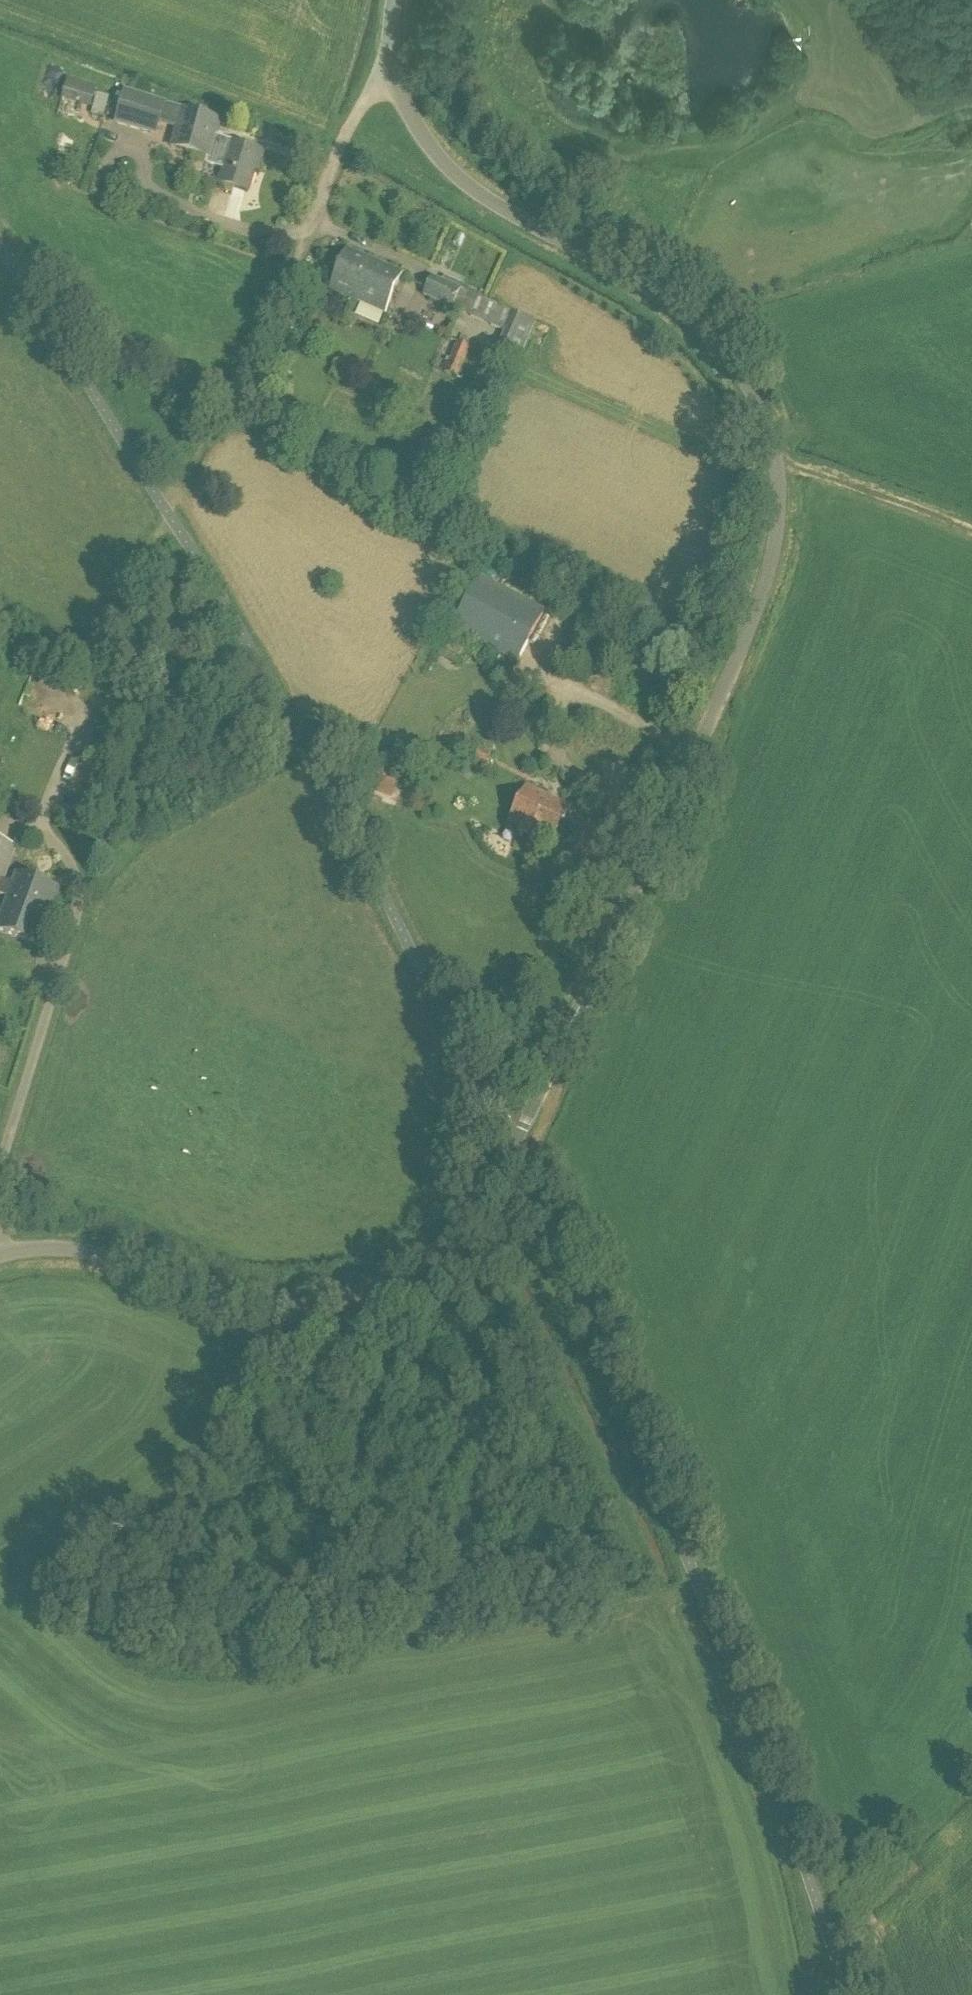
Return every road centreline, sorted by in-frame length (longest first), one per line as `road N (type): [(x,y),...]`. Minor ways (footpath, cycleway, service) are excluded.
road 1 (unclassified): [(0,1256),(85,1254),(235,1302),(301,1307),(365,1294),(437,1249),(468,1221),(513,1148),(765,586),(775,484),(761,415),(737,370),(703,331),(654,295),(485,202),(446,166),(404,103),(392,67),(397,0)]

